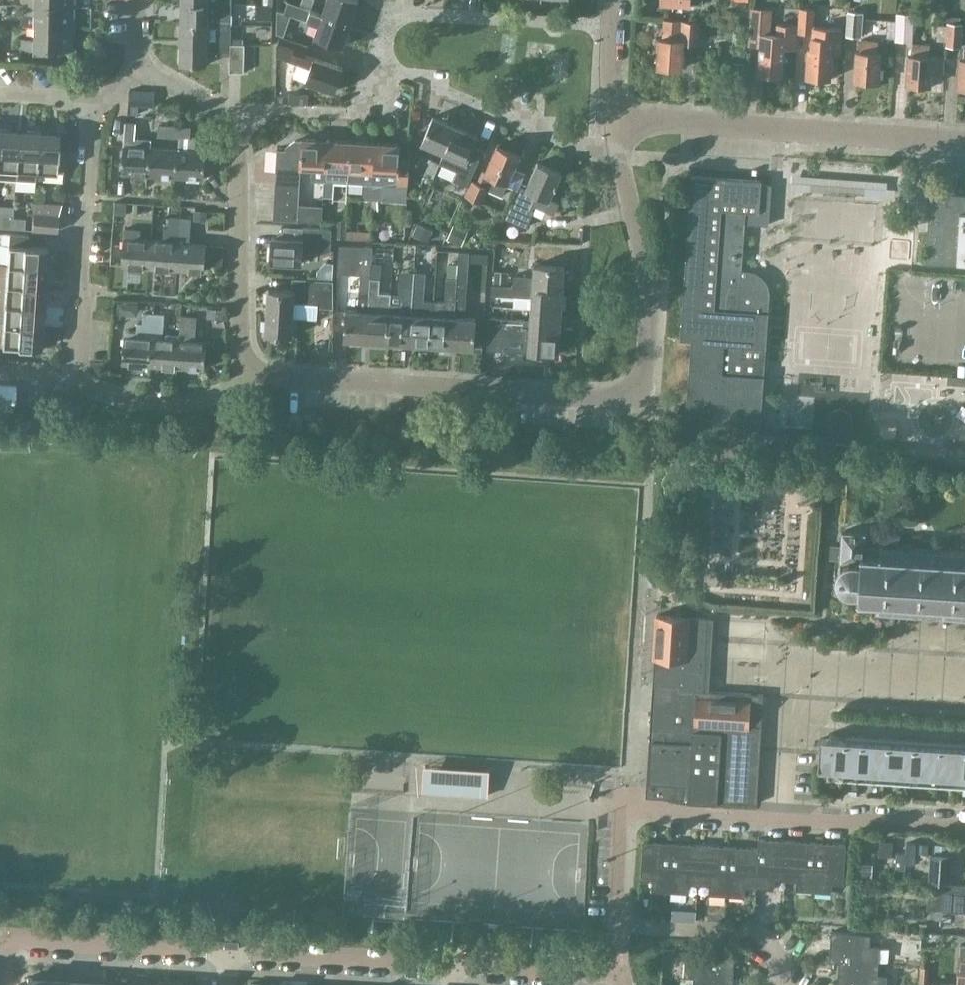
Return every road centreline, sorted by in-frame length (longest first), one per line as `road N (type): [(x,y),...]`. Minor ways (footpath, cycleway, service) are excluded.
road 1 (residential): [(647,402),(241,373)]
road 2 (residential): [(964,141),(615,119)]
road 3 (residential): [(964,826),(625,811)]
road 4 (residential): [(783,984),(766,937),(619,927),(625,811)]
road 5 (residential): [(76,378),(89,99)]
road 6 (residential): [(380,65),(402,17),(612,24)]
road 7 (residential): [(241,373),(247,114)]
road 8 (residential): [(620,160),(380,65)]
road 9 (residential): [(647,402),(649,281),(620,160)]
road 10 (residential): [(454,964),(229,950)]
road 11 (residential): [(229,950),(4,937)]
road 12 (residential): [(241,373),(201,398),(76,378)]
road 13 (residential): [(619,984),(616,974),(454,964)]
road 14 (residential): [(247,114),(354,114),(380,65)]
road 15 (residential): [(247,114),(139,60)]

